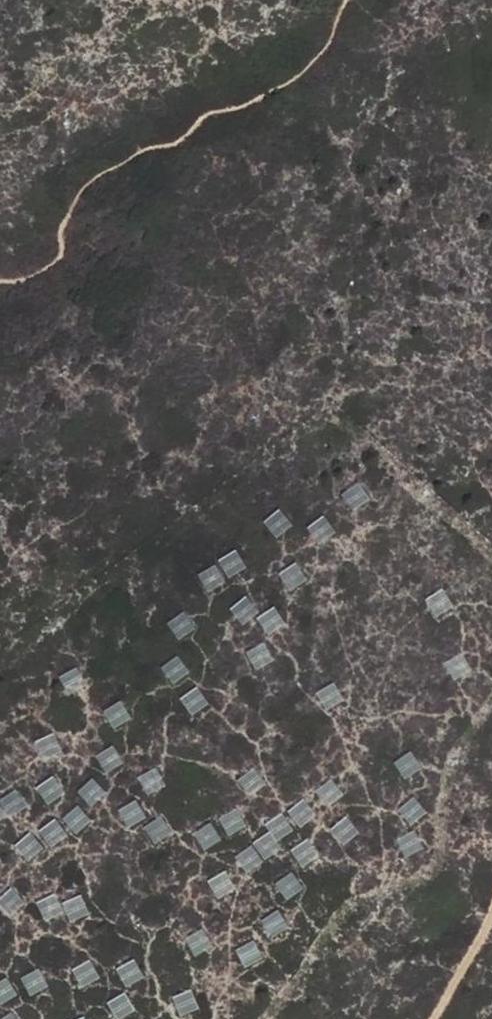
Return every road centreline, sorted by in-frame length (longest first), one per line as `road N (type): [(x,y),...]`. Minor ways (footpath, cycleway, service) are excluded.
road 1 (track): [(491,881),(430,1018)]

